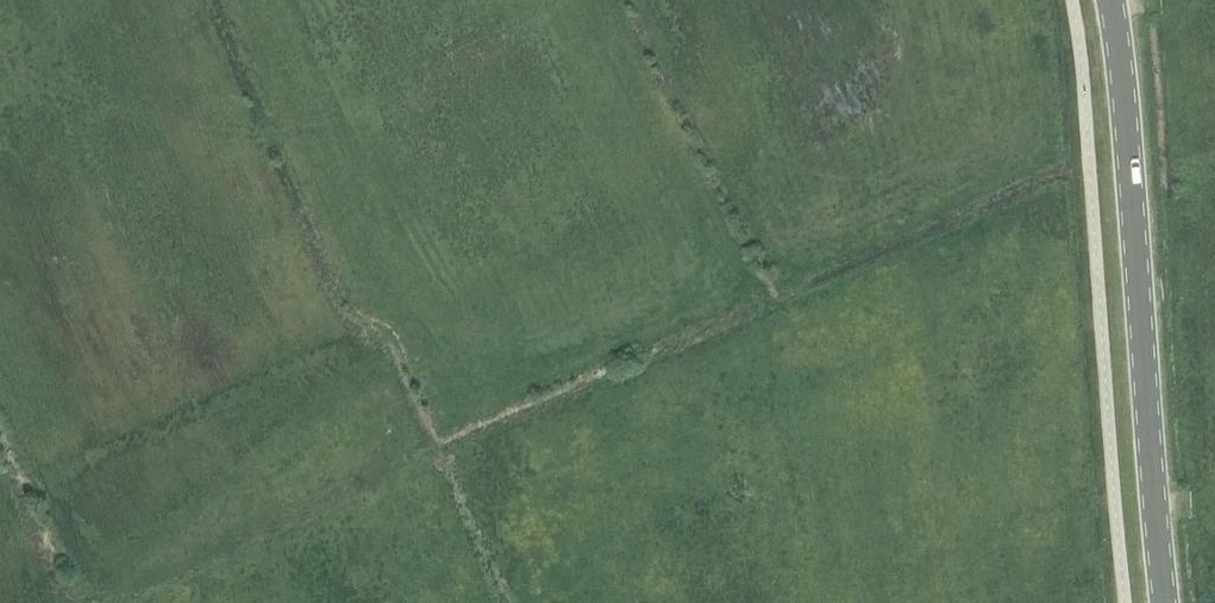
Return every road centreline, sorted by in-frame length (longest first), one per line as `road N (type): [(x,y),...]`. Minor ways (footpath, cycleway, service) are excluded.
road 1 (secondary): [(1167,602),(1112,0)]

